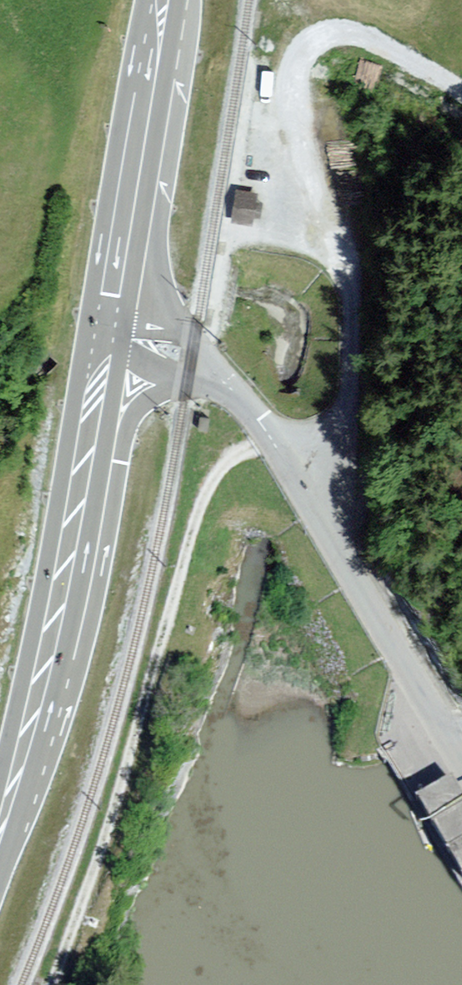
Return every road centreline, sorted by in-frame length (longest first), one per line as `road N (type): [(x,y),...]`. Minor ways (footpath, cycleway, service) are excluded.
road 1 (track): [(53,984),(102,855),(195,527),(227,465),(268,437)]
road 2 (tertiary): [(113,341),(191,358),(225,382),(304,482),(456,750)]
road 3 (secondary): [(0,827),(63,598),(113,341)]
road 4 (secondary): [(113,341),(166,0)]

